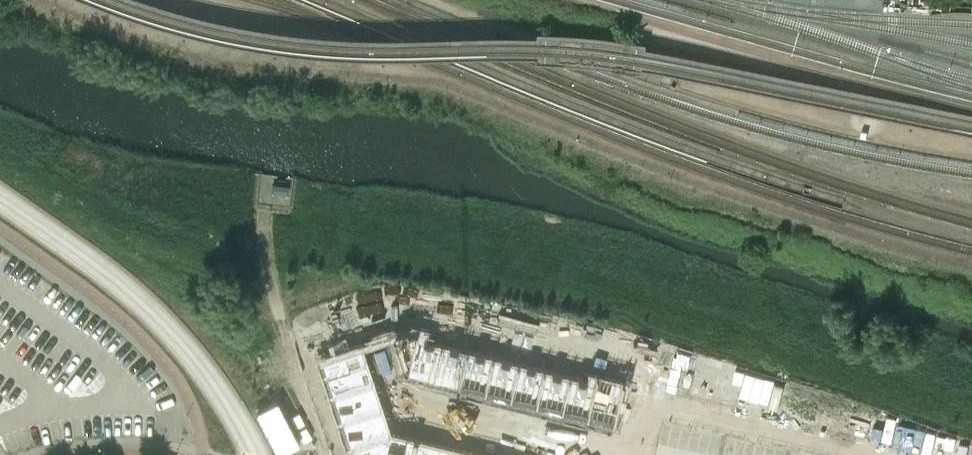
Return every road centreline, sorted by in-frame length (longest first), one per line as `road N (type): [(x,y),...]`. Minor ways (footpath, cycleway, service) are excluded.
road 1 (track): [(329,454),(299,390),(266,246),(267,218)]

